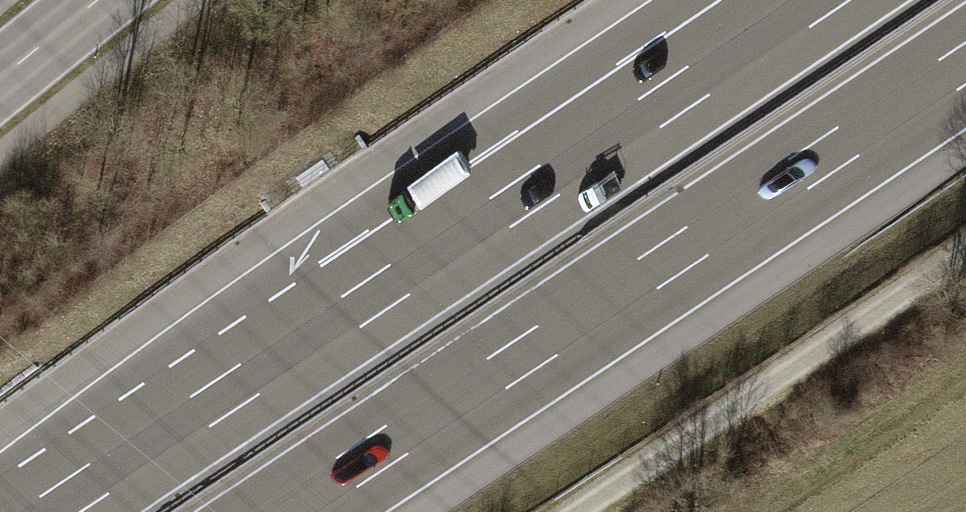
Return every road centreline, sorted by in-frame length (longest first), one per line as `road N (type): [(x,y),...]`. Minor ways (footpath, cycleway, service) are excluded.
road 1 (motorway): [(814,0),(45,511)]
road 2 (motorway): [(291,511),(965,66)]
road 3 (track): [(564,511),(965,249)]
road 4 (primary): [(0,78),(97,0)]

